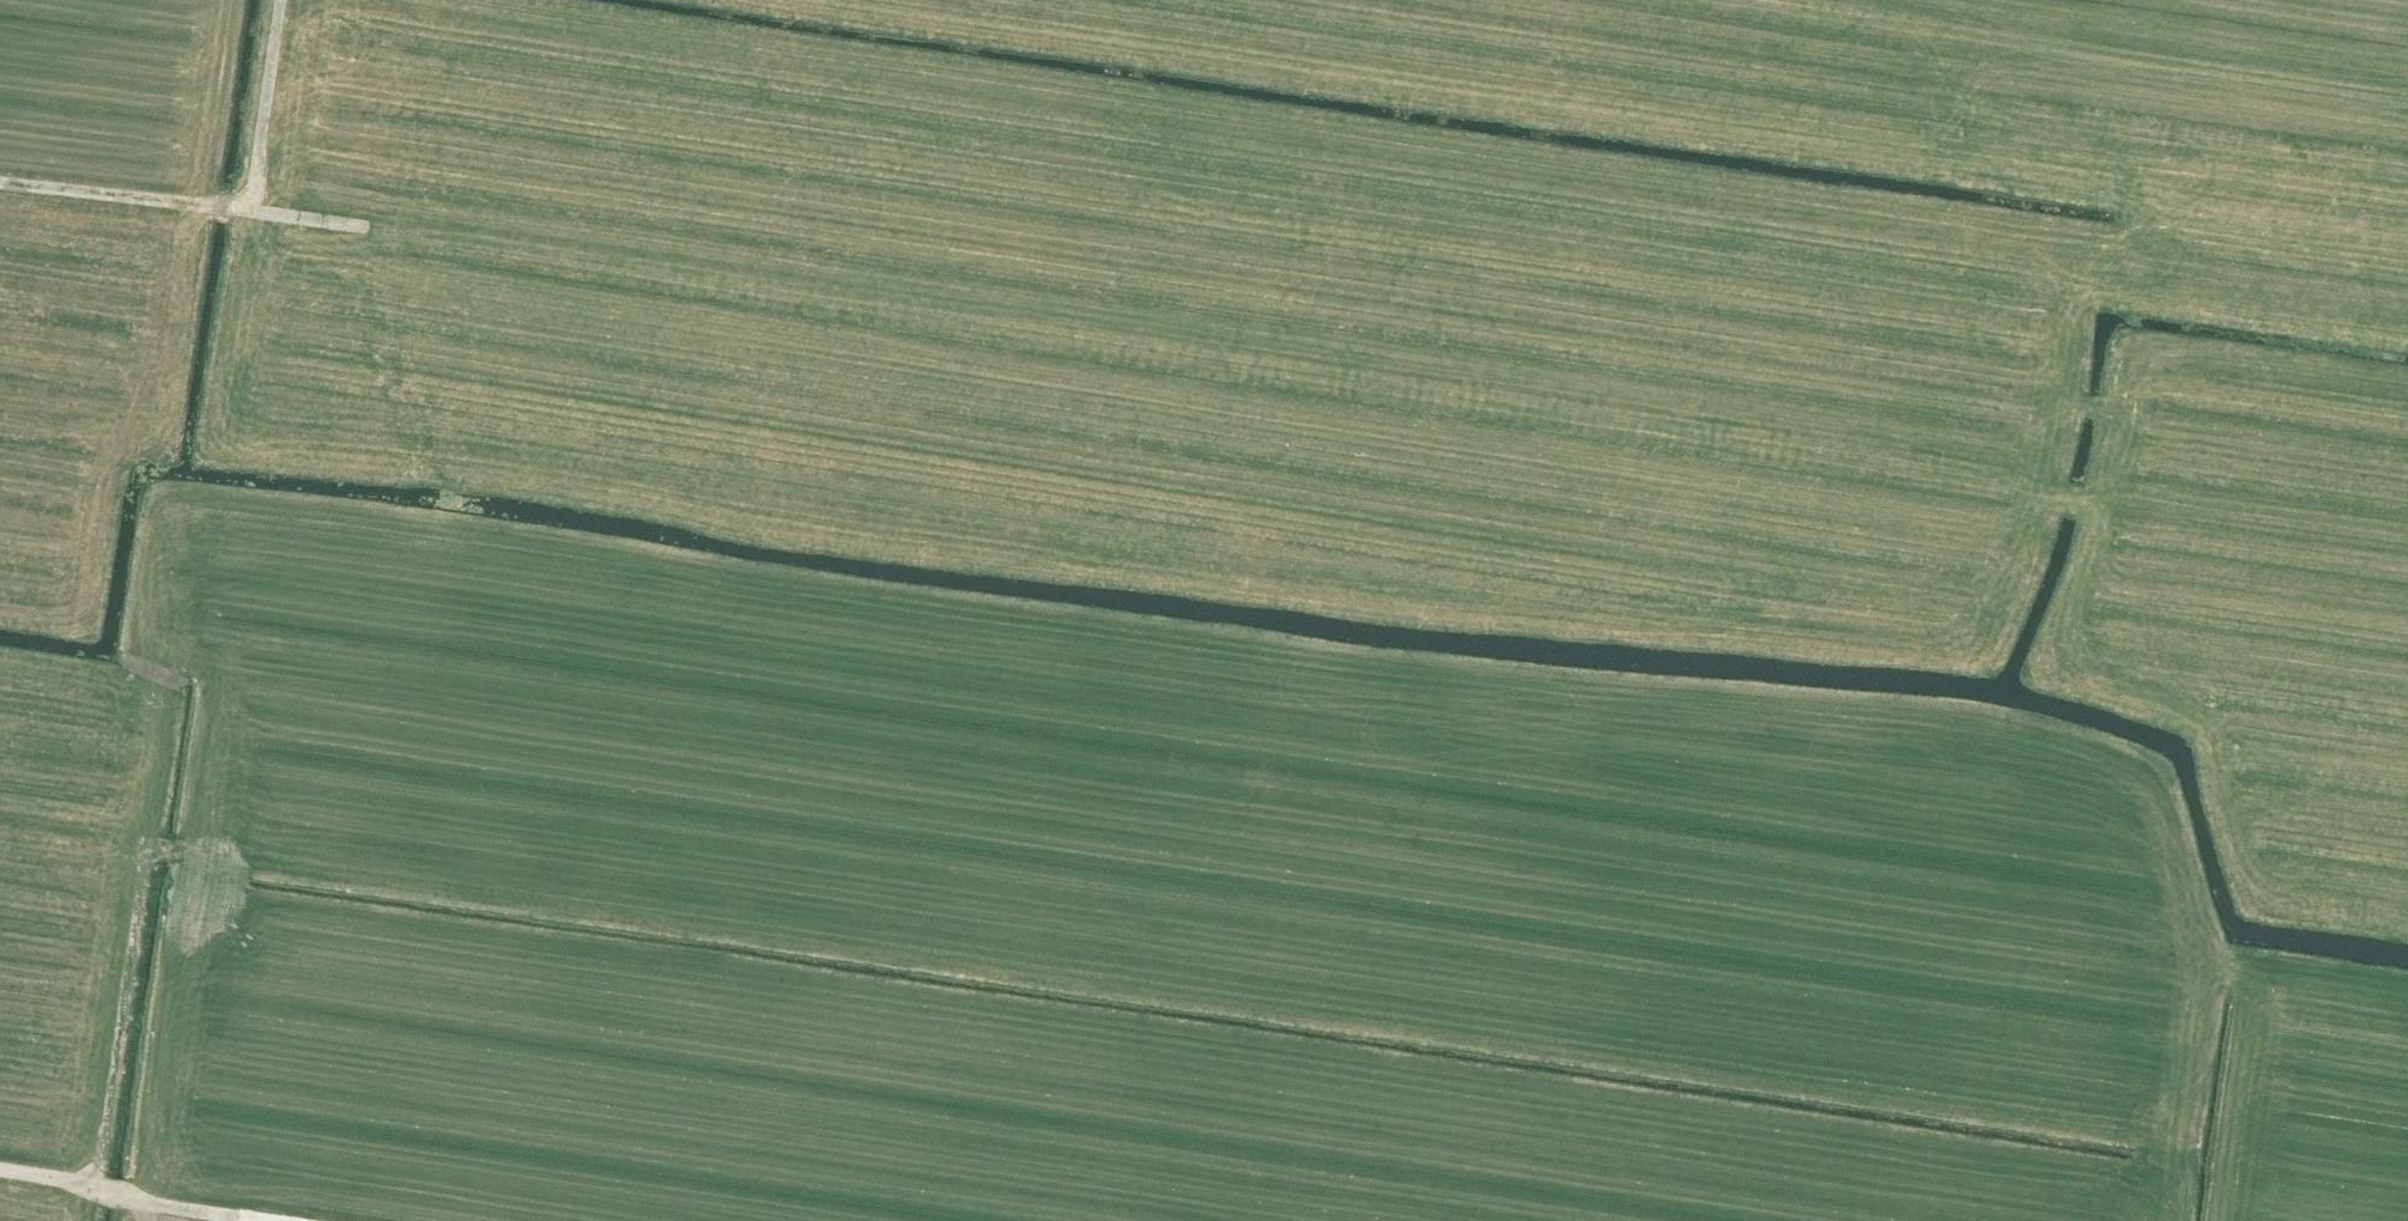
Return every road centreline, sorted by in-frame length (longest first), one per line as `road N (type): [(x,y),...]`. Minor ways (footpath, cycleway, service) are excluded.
road 1 (track): [(0,181),(365,226)]
road 2 (track): [(0,1171),(273,1220)]
road 3 (track): [(253,211),(280,0)]

